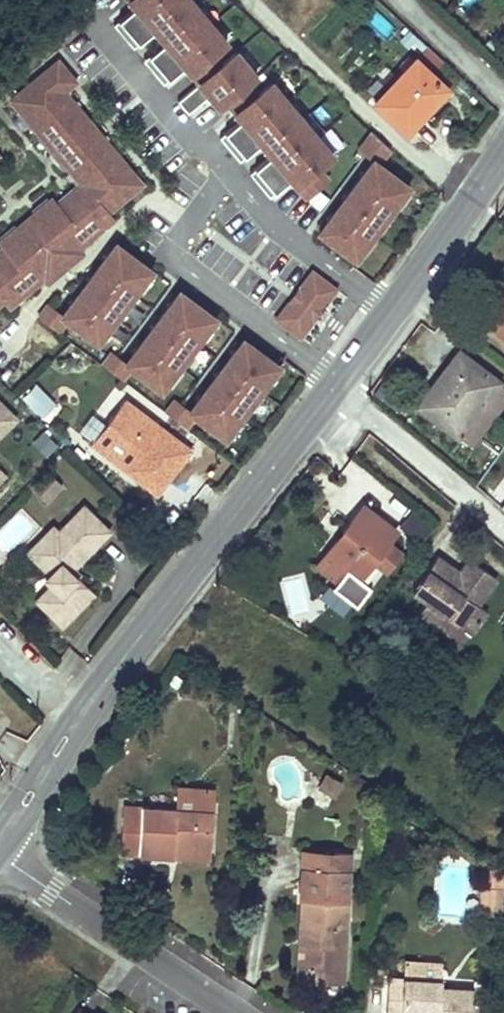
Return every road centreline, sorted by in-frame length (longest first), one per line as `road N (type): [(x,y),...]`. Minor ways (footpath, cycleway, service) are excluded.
road 1 (secondary): [(70,722),(332,387)]
road 2 (residential): [(231,175),(167,256),(332,387)]
road 3 (residential): [(0,852),(244,1012)]
road 4 (residential): [(332,387),(503,531)]
road 5 (residential): [(392,310),(298,240),(231,175)]
road 6 (residential): [(231,175),(98,24)]
road 7 (secondary): [(392,310),(503,147)]
road 8 (residential): [(503,95),(407,0)]
road 9 (secondary): [(0,836),(70,722)]

